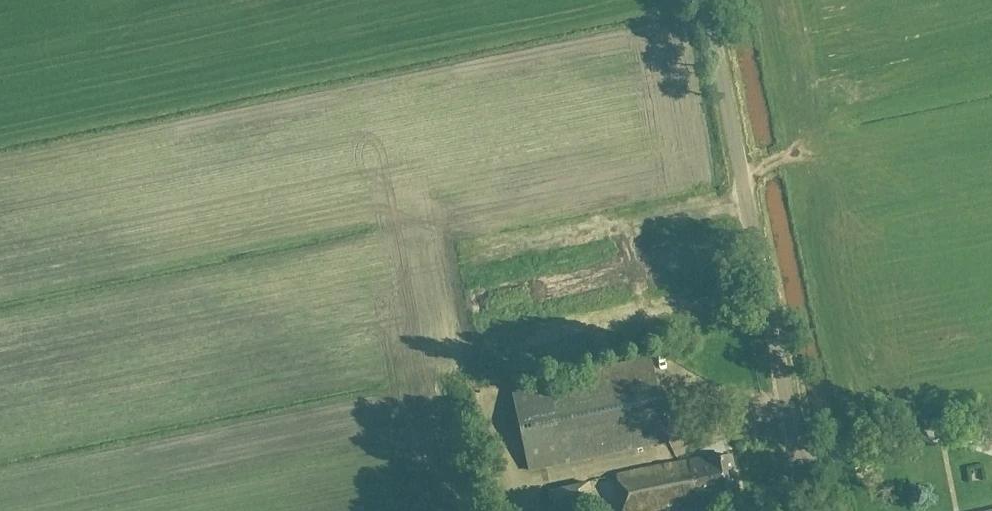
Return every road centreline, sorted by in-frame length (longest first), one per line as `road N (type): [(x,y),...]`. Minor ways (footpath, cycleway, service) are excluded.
road 1 (unclassified): [(812,510),(707,0)]

